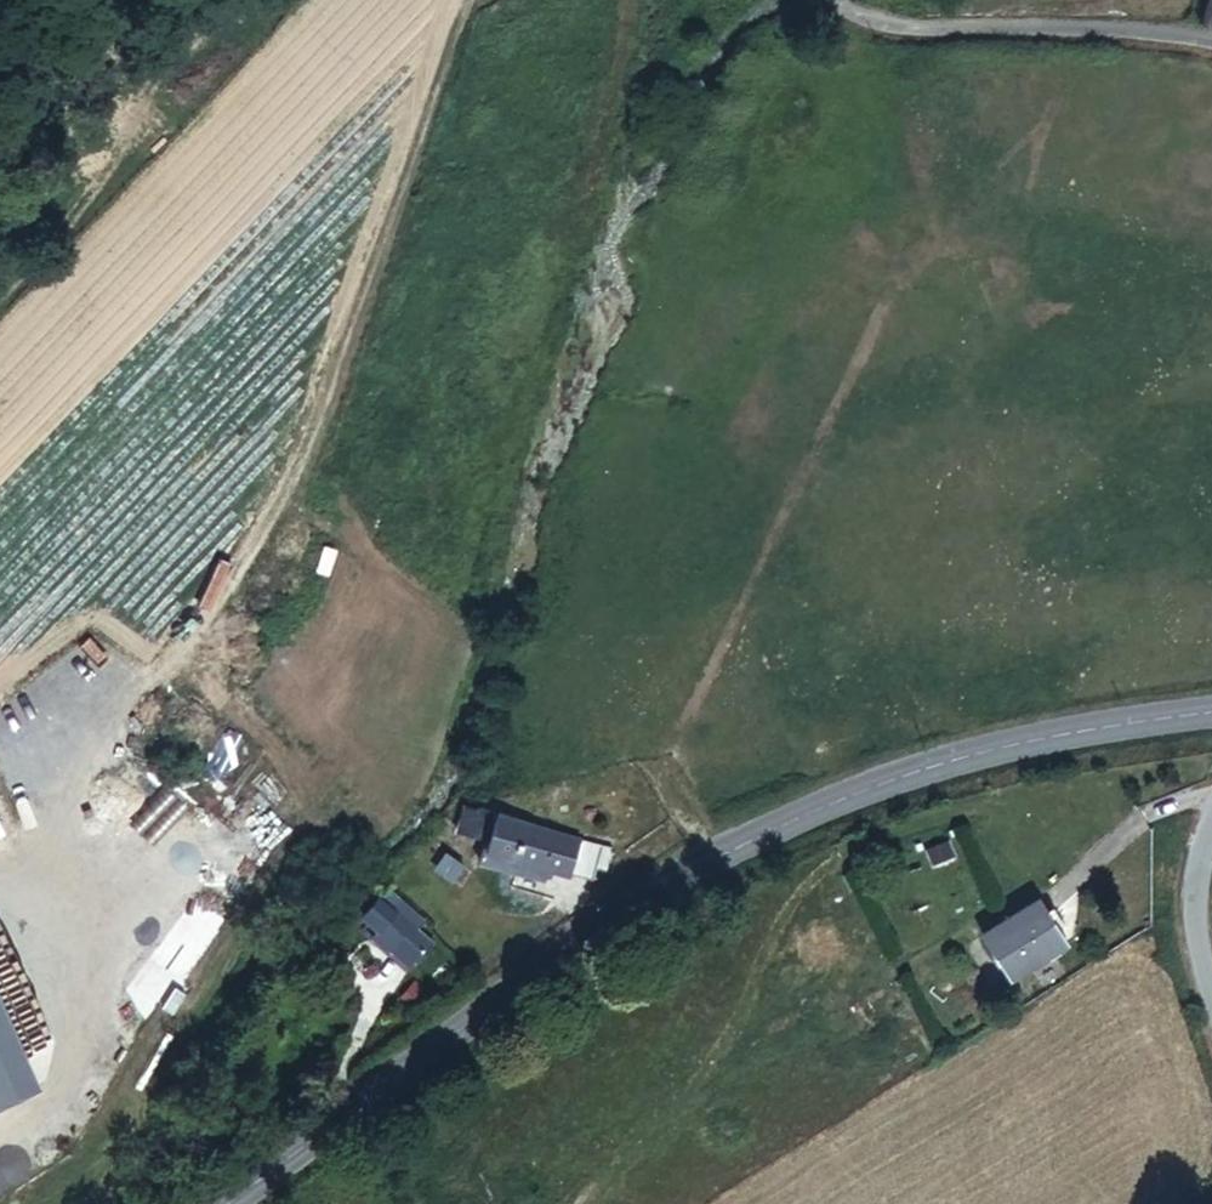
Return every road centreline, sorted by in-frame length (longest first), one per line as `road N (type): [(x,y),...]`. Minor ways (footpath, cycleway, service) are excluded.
road 1 (tertiary): [(1211,712),(1049,734),(897,779),(725,851),(580,932),(226,1203)]
road 2 (track): [(461,0),(326,400),(293,474),(171,667),(127,682)]
road 3 (unclassified): [(833,0),(851,14),(893,23),(1154,30),(1211,43)]
road 4 (unclassified): [(1211,997),(1193,921),(1195,875),(1211,821)]

